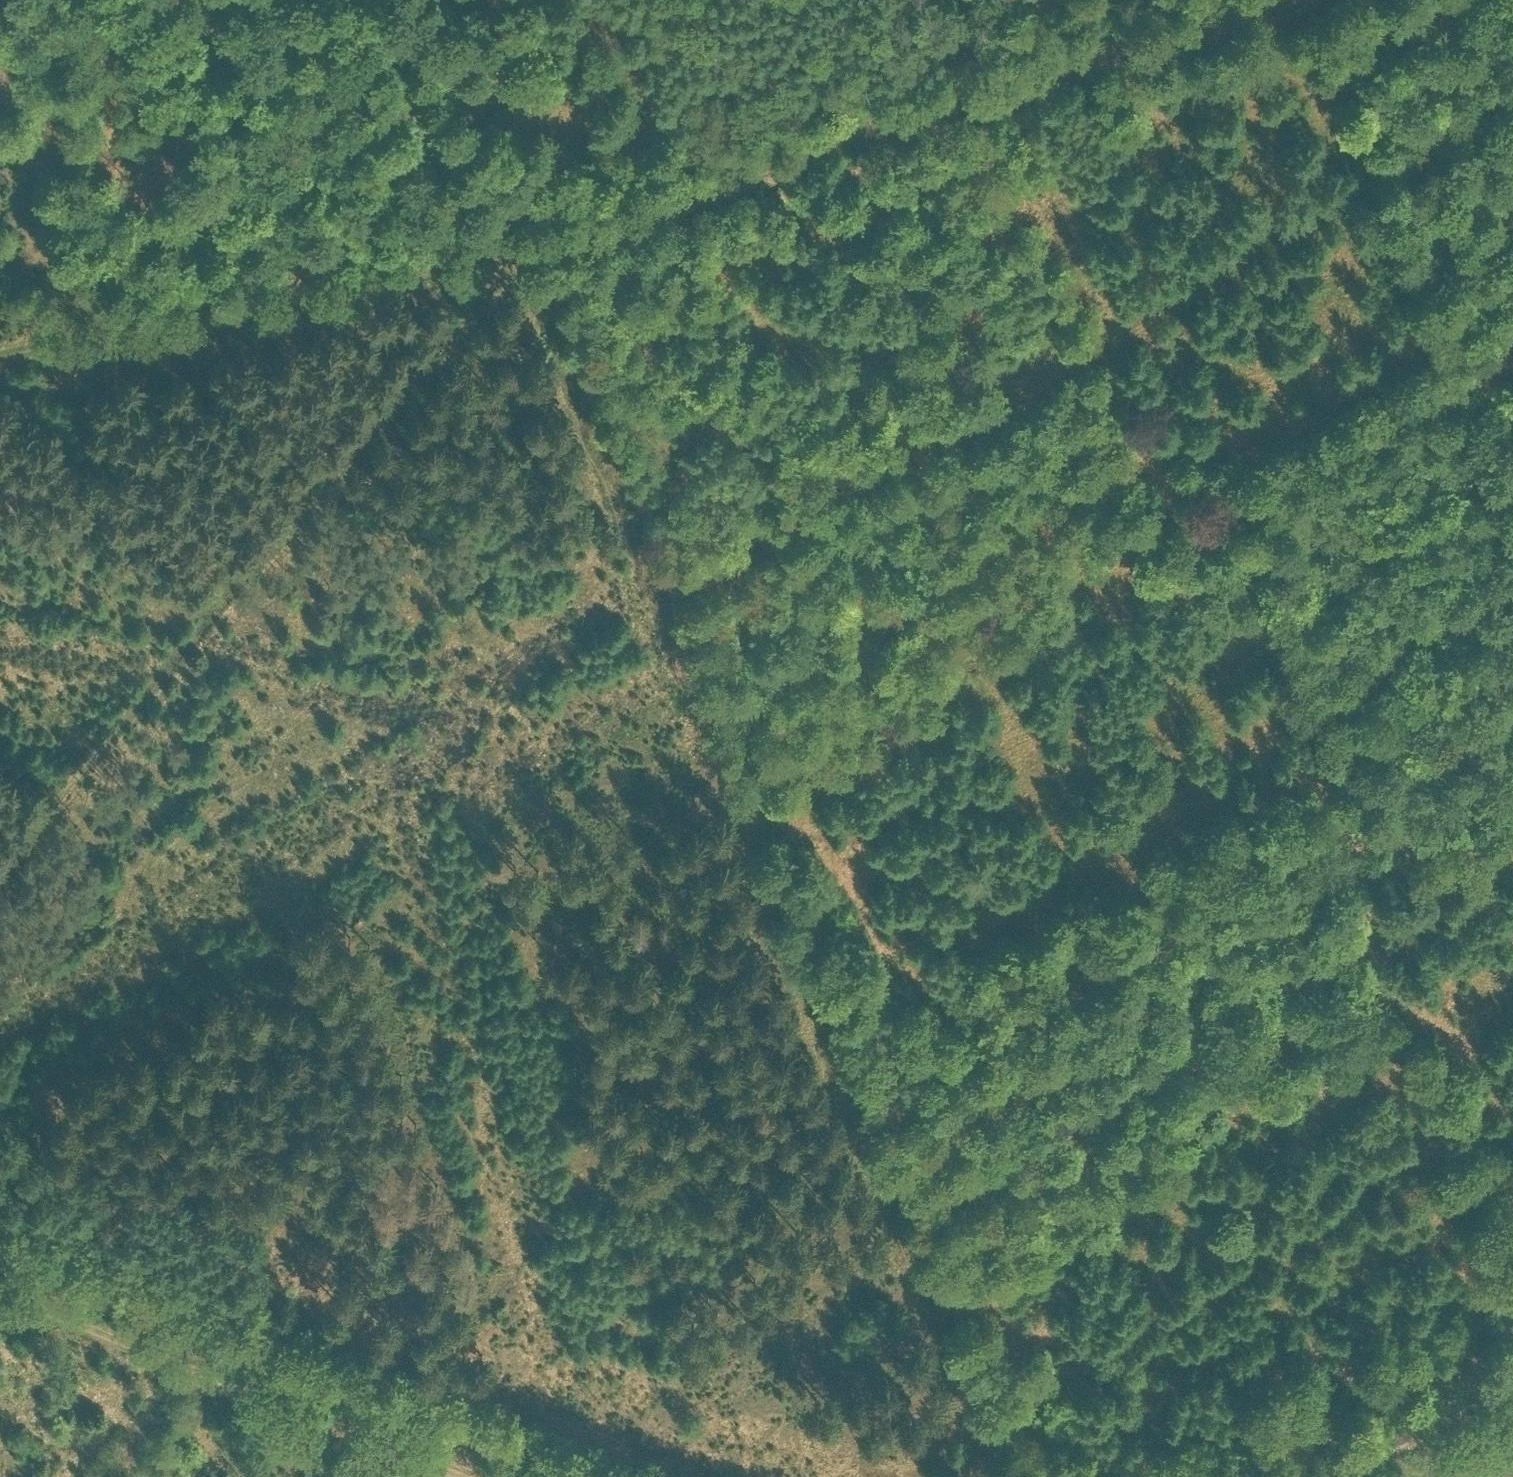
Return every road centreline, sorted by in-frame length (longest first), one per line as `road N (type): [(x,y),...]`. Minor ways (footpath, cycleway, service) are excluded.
road 1 (track): [(1276,0),(819,159),(554,236),(0,359)]
road 2 (track): [(0,859),(520,244)]
road 3 (track): [(472,1476),(0,1288)]
road 4 (track): [(1512,1379),(1353,1476)]

